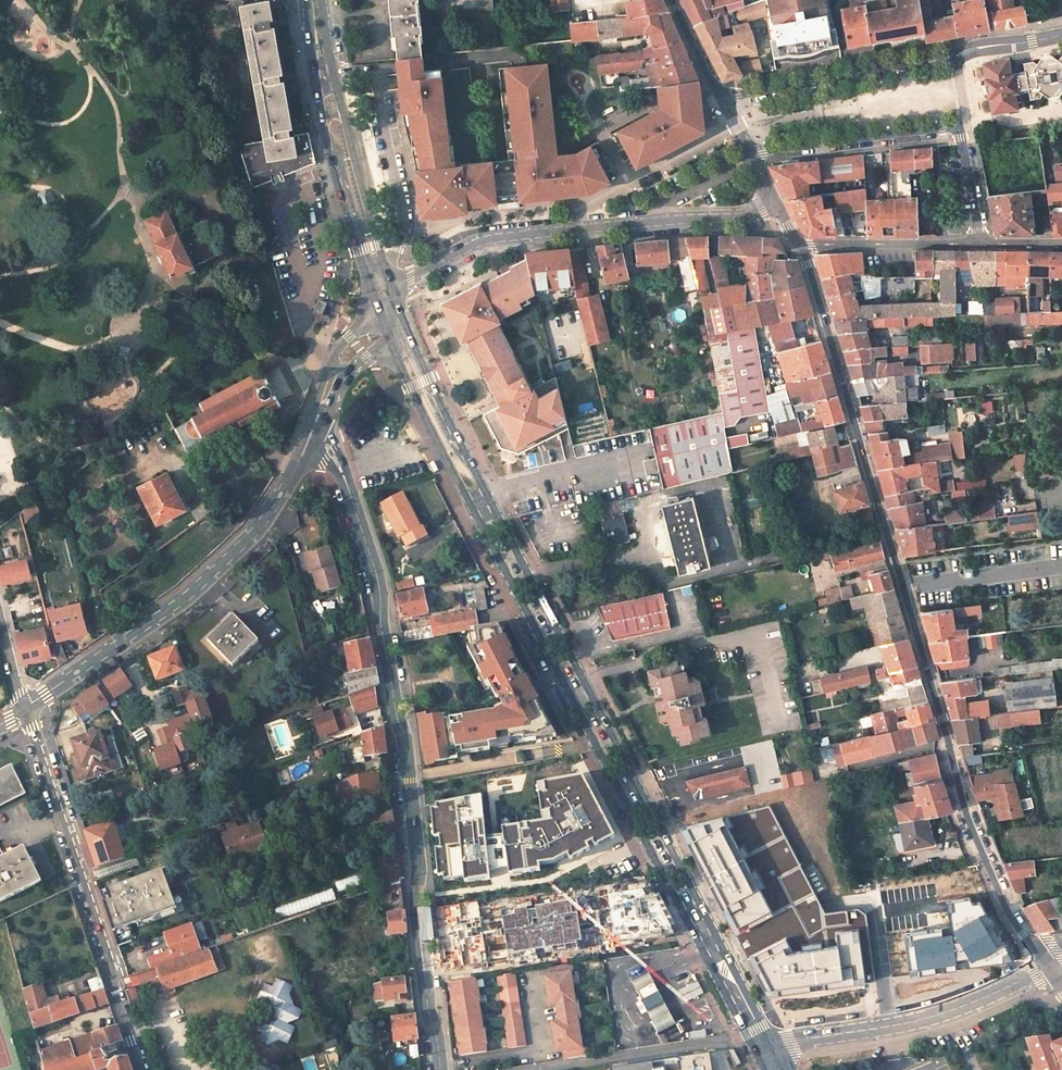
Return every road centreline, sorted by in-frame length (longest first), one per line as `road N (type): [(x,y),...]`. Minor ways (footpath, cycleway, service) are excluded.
road 1 (secondary): [(774,1043),(406,335)]
road 2 (secondary): [(391,344),(754,1048)]
road 3 (unclassified): [(1048,967),(1009,917),(968,818),(799,246)]
road 4 (unclassified): [(313,430),(343,475),(378,578),(405,742),(414,894),(439,1065)]
road 5 (unclassified): [(313,430),(259,527),(189,595),(25,713)]
road 6 (unclassified): [(389,288),(486,240),(736,218),(774,201)]
road 7 (unclassified): [(25,713),(141,1069)]
road 8 (secondary): [(303,0),(325,132),(379,313)]
road 9 (unclassified): [(1048,967),(907,1022),(774,1043)]
road 10 (residential): [(385,273),(403,226),(374,82),(364,72),(337,77)]
road 11 (unclassified): [(956,55),(722,97)]
road 12 (unclassified): [(750,151),(959,126)]
road 13 (secondary): [(385,273),(337,77)]
road 14 (unclassified): [(979,242),(799,246)]
road 15 (residential): [(439,1065),(538,1049),(528,981)]

